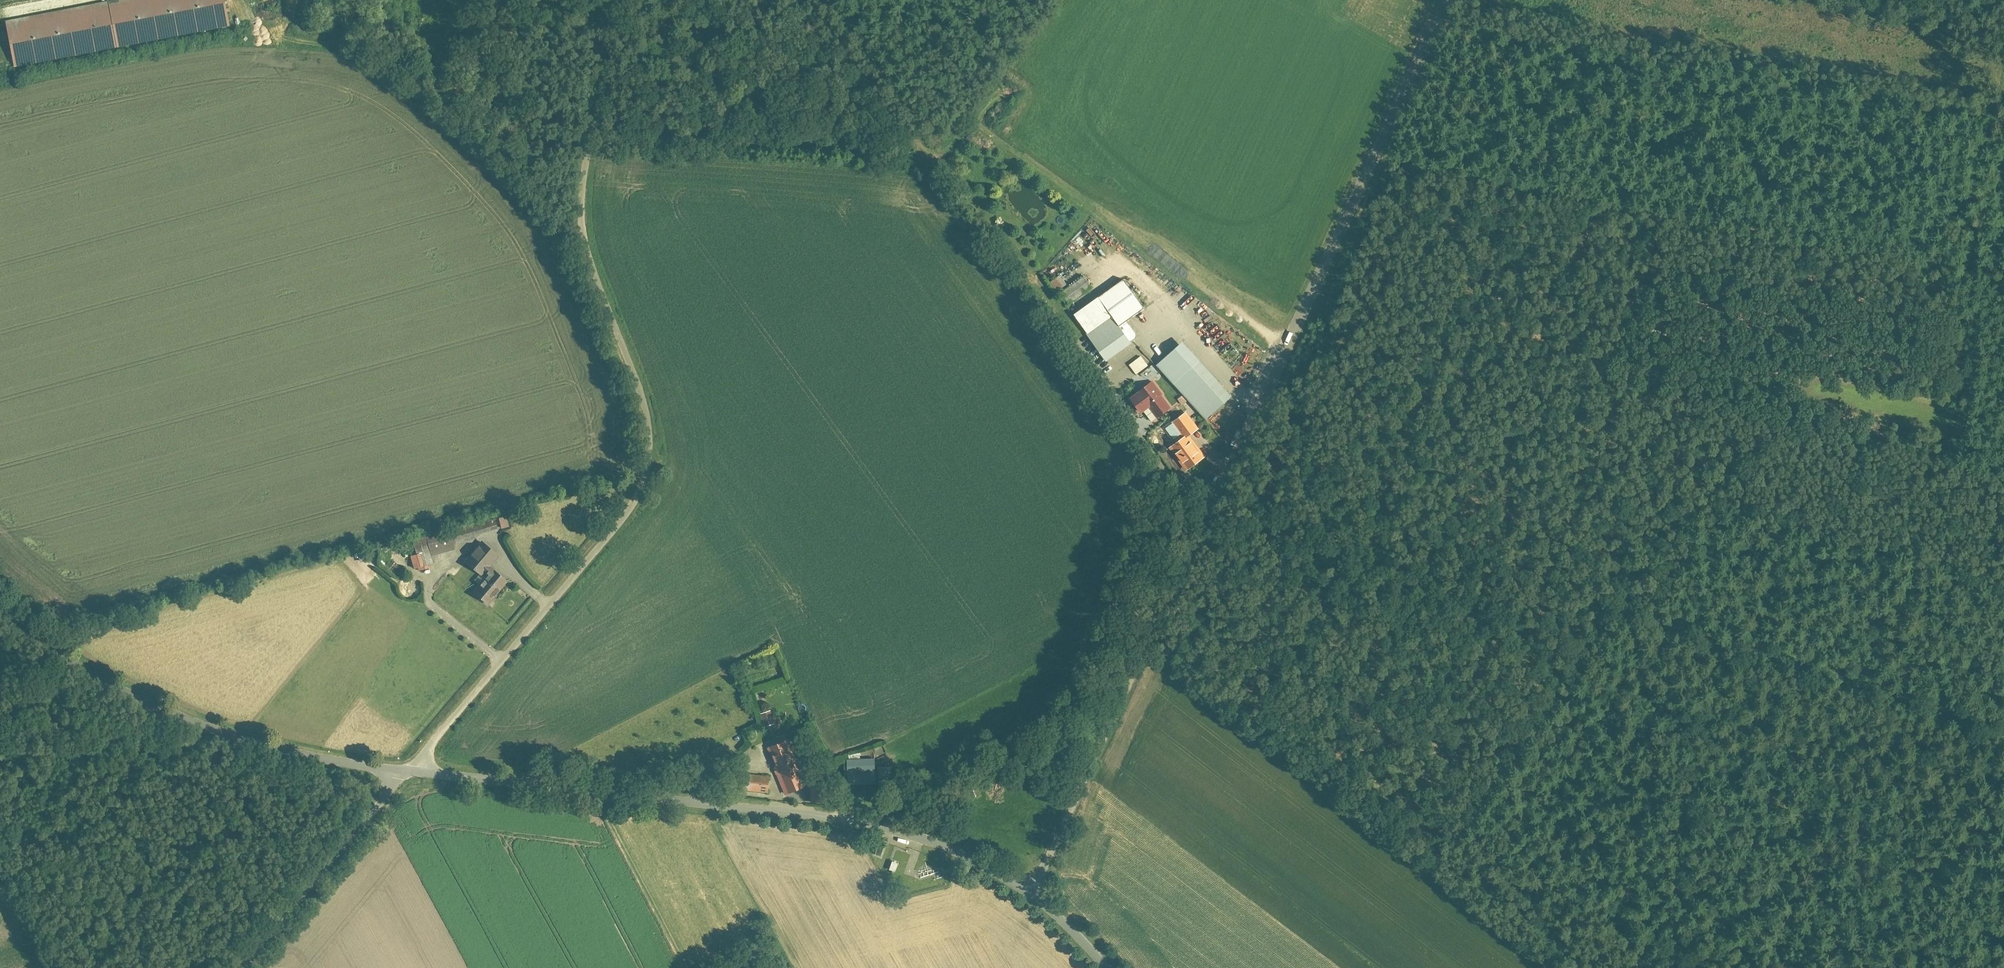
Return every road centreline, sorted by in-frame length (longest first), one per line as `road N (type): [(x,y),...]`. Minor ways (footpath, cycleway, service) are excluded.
road 1 (unclassified): [(1445,0),(1035,896)]
road 2 (track): [(2003,735),(1617,596),(1583,657),(1215,502)]
road 3 (residential): [(615,0),(581,207),(586,246),(648,415),(646,475),(622,521),(406,772)]
road 4 (tertiary): [(1035,896),(937,842),(872,823),(406,772)]
road 5 (tertiary): [(406,772),(279,748),(141,702),(0,610)]
road 6 (residential): [(406,772),(233,967)]
road 7 (track): [(1820,0),(2003,32)]

